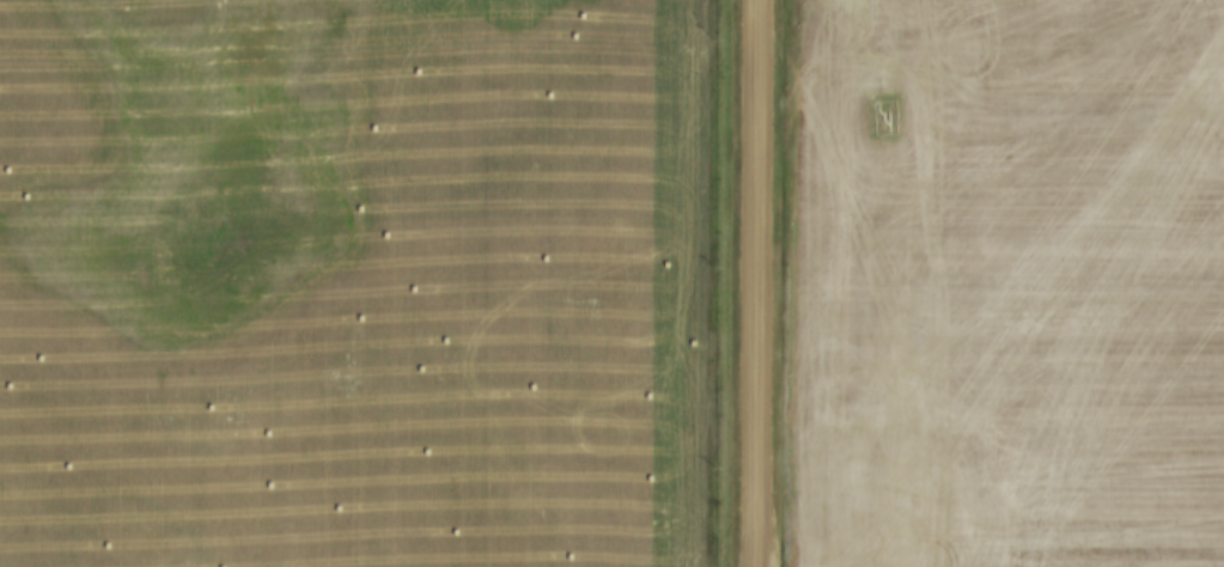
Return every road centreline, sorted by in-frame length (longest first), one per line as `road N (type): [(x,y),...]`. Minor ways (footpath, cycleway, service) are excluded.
road 1 (tertiary): [(755,566),(755,0)]

